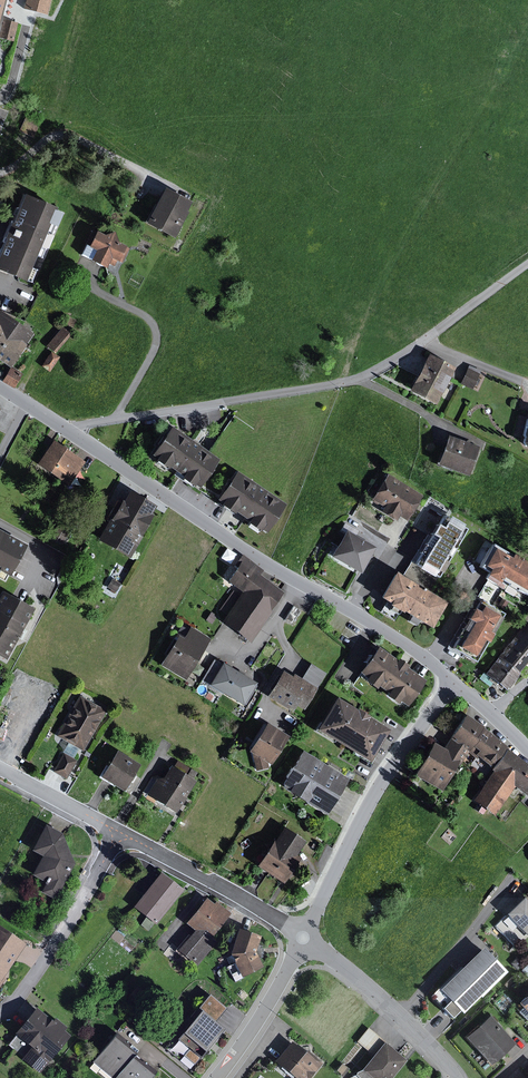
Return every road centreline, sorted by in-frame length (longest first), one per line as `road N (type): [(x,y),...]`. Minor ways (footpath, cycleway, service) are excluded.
road 1 (residential): [(66,428),(350,382),(384,368),(527,265)]
road 2 (residential): [(66,428),(453,682)]
road 3 (residential): [(303,938),(453,682)]
road 4 (residential): [(120,832),(60,941),(0,1017)]
road 5 (residential): [(120,832),(303,938)]
road 6 (residential): [(303,938),(401,1018),(457,1077)]
road 7 (track): [(401,1018),(514,880)]
road 8 (residential): [(216,1077),(303,938)]
road 9 (residential): [(0,770),(120,832)]

